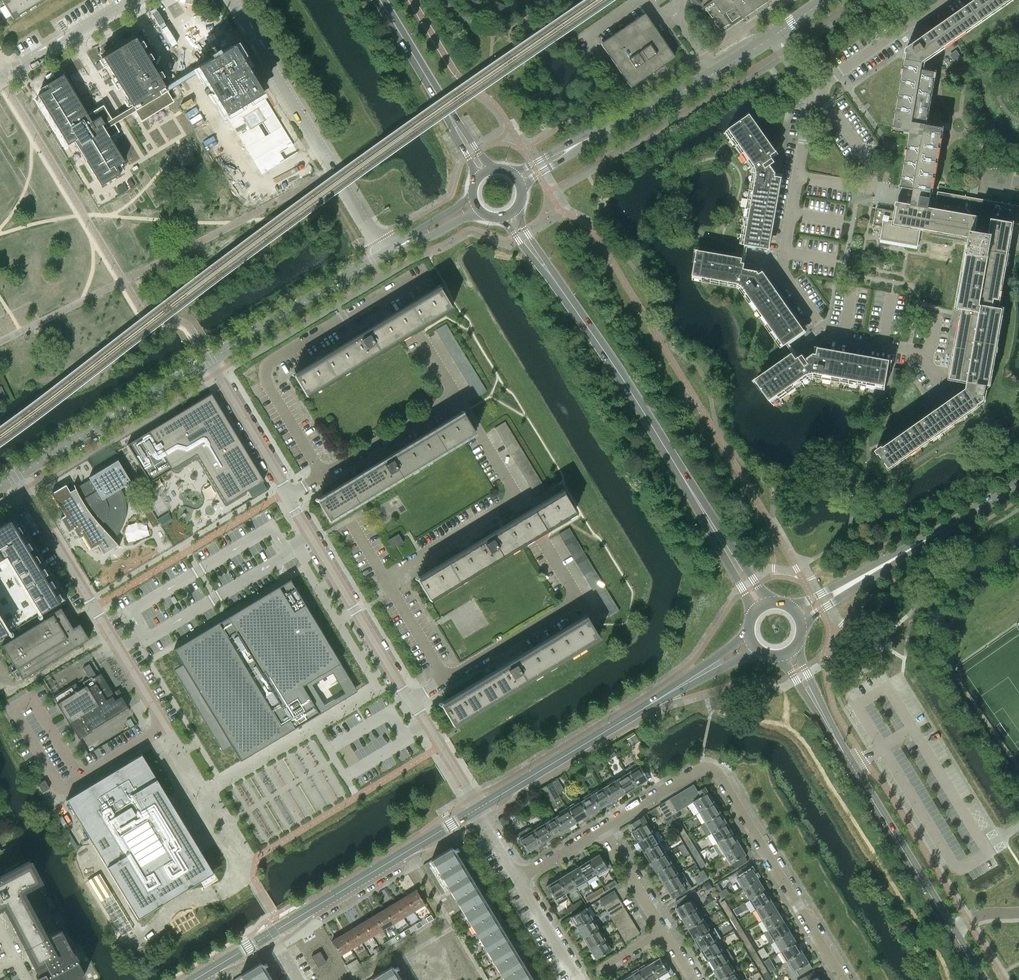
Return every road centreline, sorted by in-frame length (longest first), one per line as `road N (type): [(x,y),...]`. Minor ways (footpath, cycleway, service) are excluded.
road 1 (residential): [(63,789),(166,728),(15,479)]
road 2 (residential): [(603,828),(702,768),(717,772),(842,979)]
road 3 (residential): [(929,353),(830,334),(784,272),(813,86)]
road 4 (tertiary): [(192,979),(477,808)]
road 5 (tertiary): [(730,556),(553,280)]
road 6 (residential): [(384,255),(230,0)]
road 7 (tertiary): [(477,808),(713,666)]
road 8 (residential): [(446,680),(384,577),(518,500)]
road 9 (unclassified): [(951,931),(814,700)]
road 10 (residential): [(412,701),(289,493)]
road 11 (unclassified): [(575,146),(778,32)]
road 12 (unclassified): [(15,479),(210,361)]
road 13 (unclassified): [(210,361),(384,255)]
road 14 (tertiary): [(849,584),(1018,482)]
road 15 (residential): [(446,680),(580,601)]
road 16 (residential): [(135,0),(3,80)]
road 17 (residential): [(289,493),(210,361)]
road 18 (residential): [(323,474),(458,401)]
road 19 (residential): [(813,86),(940,0)]
road 20 (tertiary): [(452,121),(380,0)]
road 21 (residential): [(477,808),(412,701)]
road 22 (residential): [(664,931),(603,828)]

